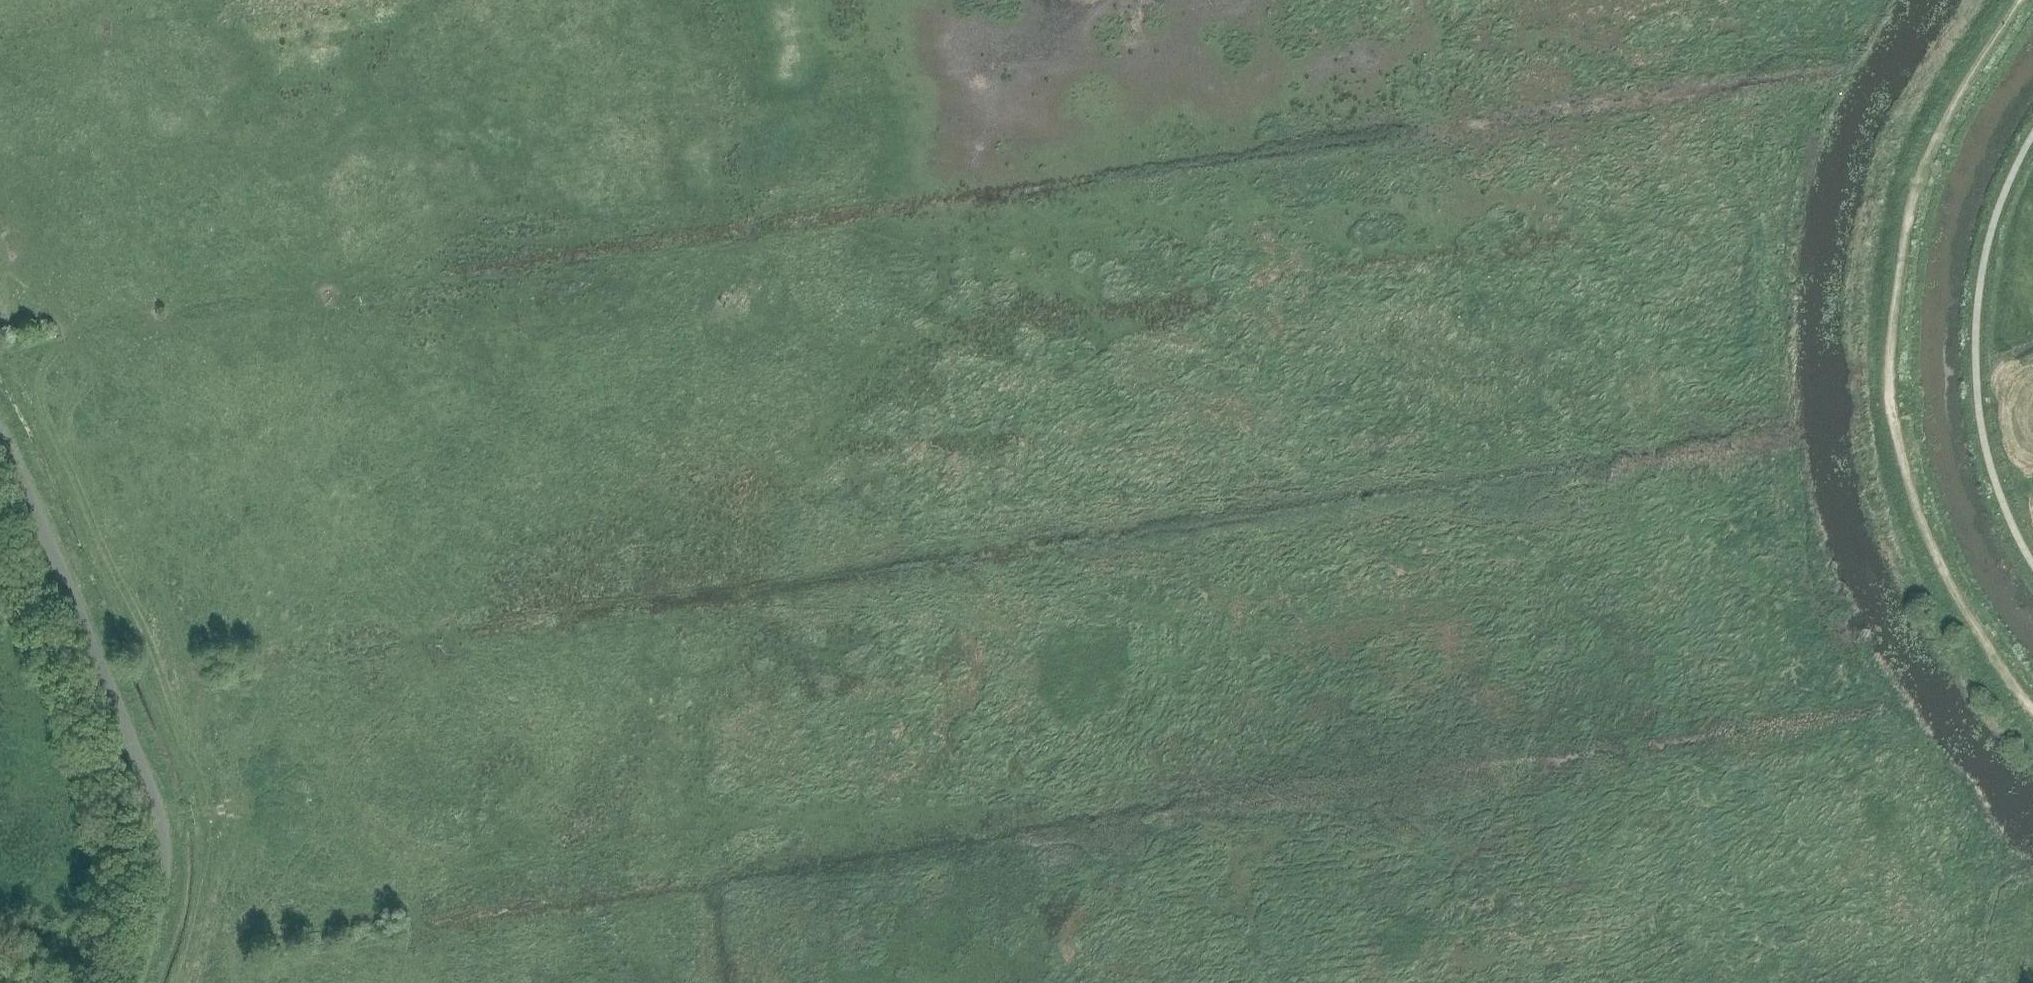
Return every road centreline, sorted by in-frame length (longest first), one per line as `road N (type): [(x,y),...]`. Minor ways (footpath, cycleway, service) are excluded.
road 1 (track): [(2032,709),(1947,583),(1920,520),(1890,393),(1898,280),(1924,173),(1958,99),(2021,0)]
road 2 (unclassified): [(133,982),(159,909),(163,838),(149,780),(0,436)]

